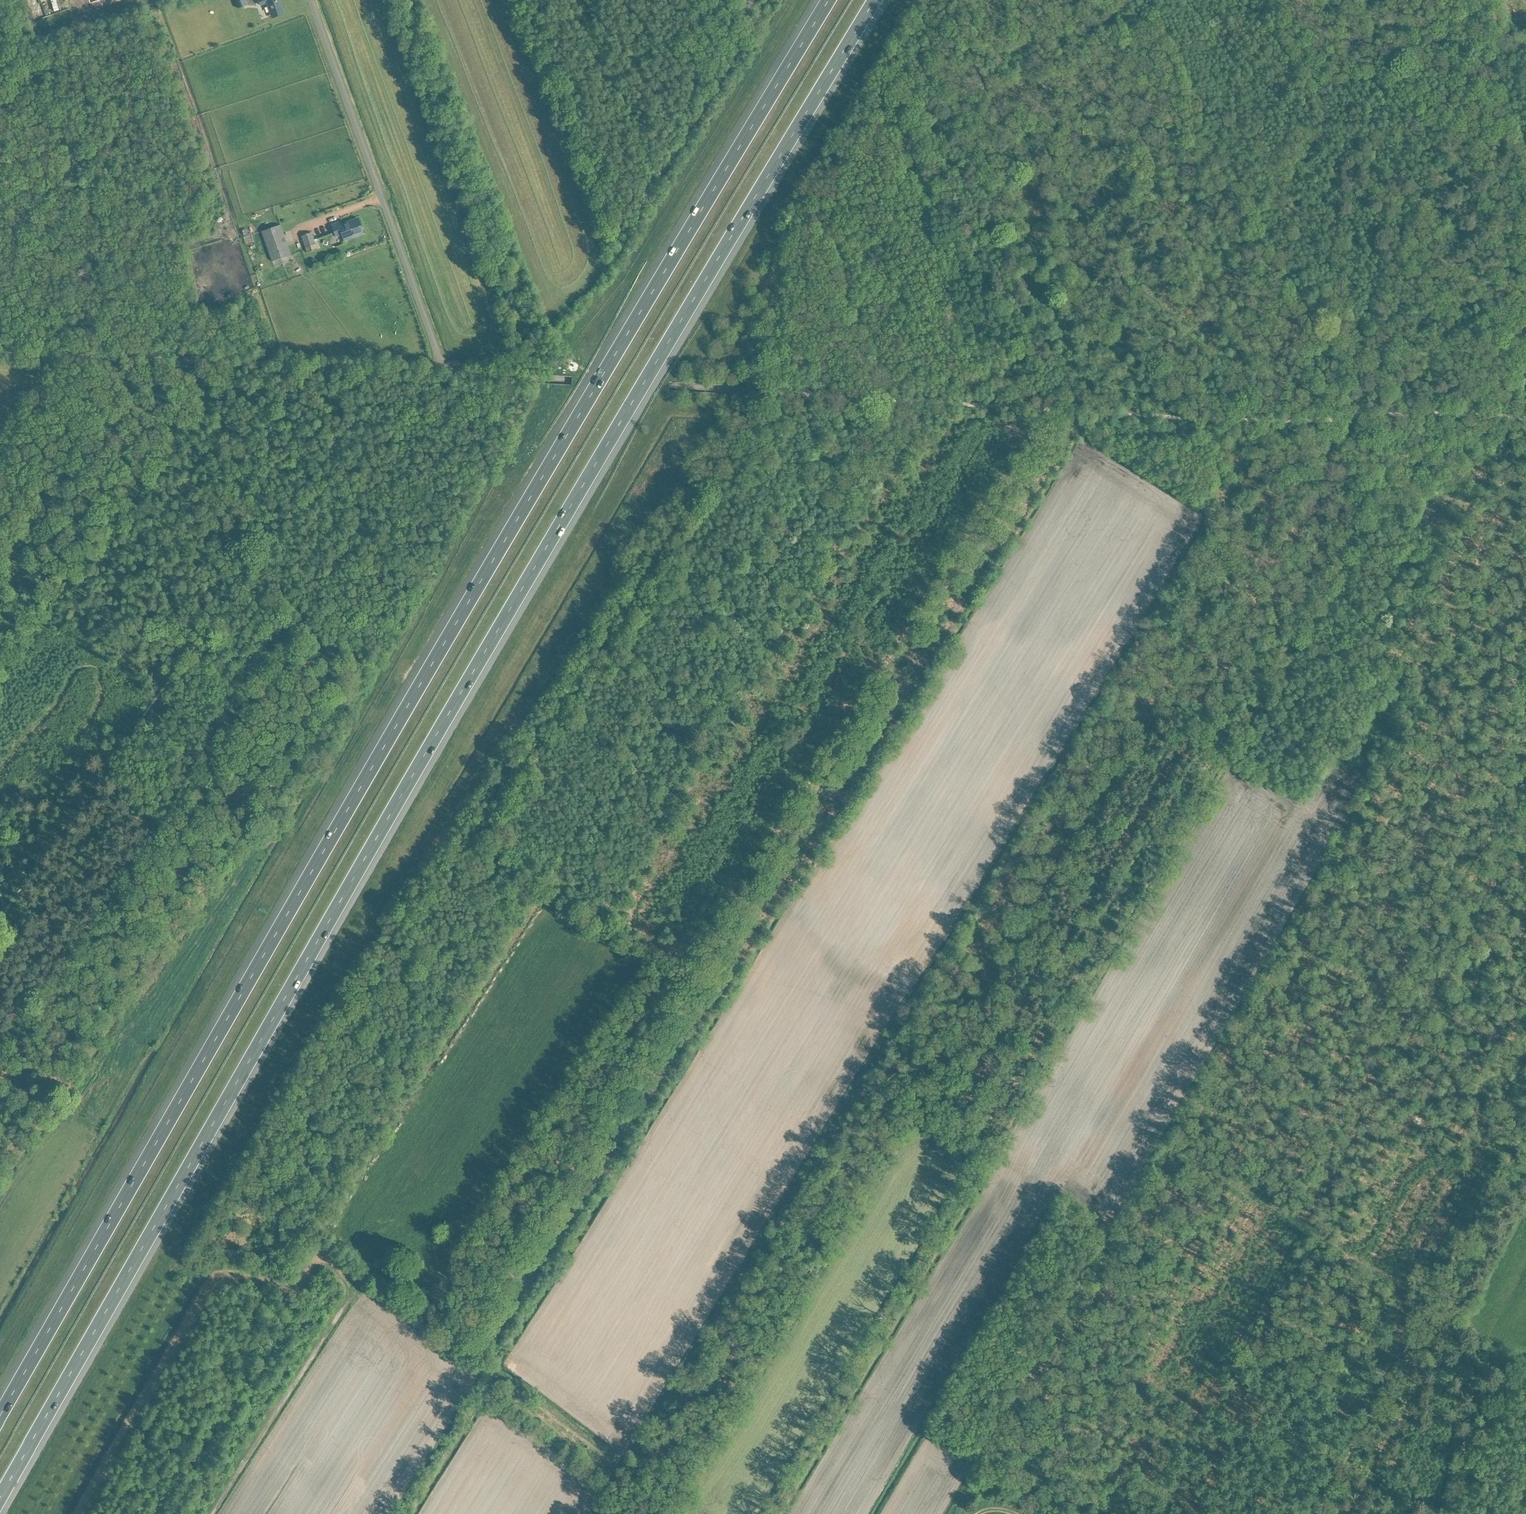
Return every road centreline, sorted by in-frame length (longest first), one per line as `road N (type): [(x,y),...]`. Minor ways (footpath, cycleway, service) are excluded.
road 1 (motorway): [(0,1498),(405,790),(876,0)]
road 2 (motorway): [(829,0),(378,755),(0,1414)]
road 3 (track): [(1525,160),(1500,77),(1482,46),(1333,414)]
road 4 (unclassified): [(448,372),(0,351)]
road 5 (unclassified): [(448,372),(314,0)]

